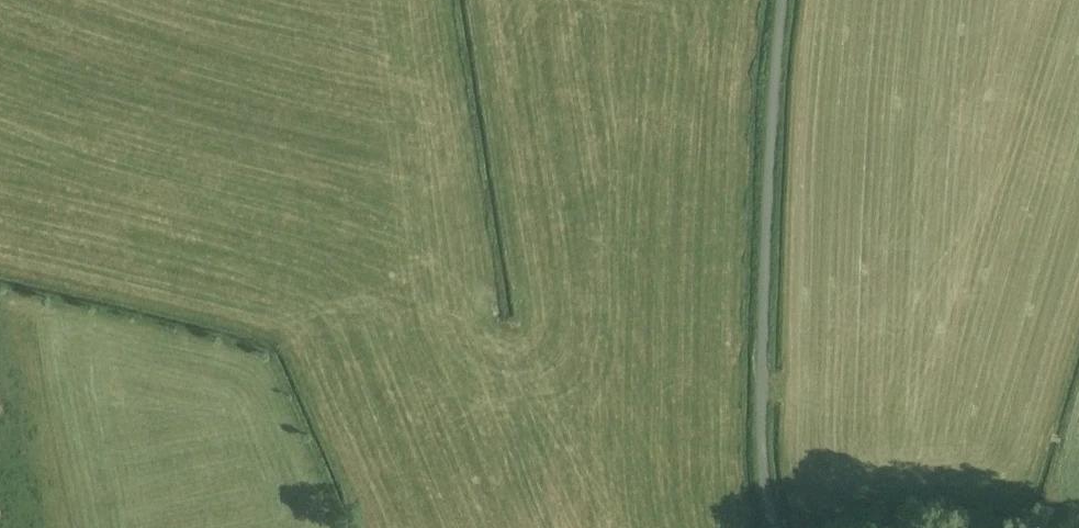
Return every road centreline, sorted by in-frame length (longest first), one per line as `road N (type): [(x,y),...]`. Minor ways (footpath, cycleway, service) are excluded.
road 1 (unclassified): [(771,527),(758,410),(777,0)]

